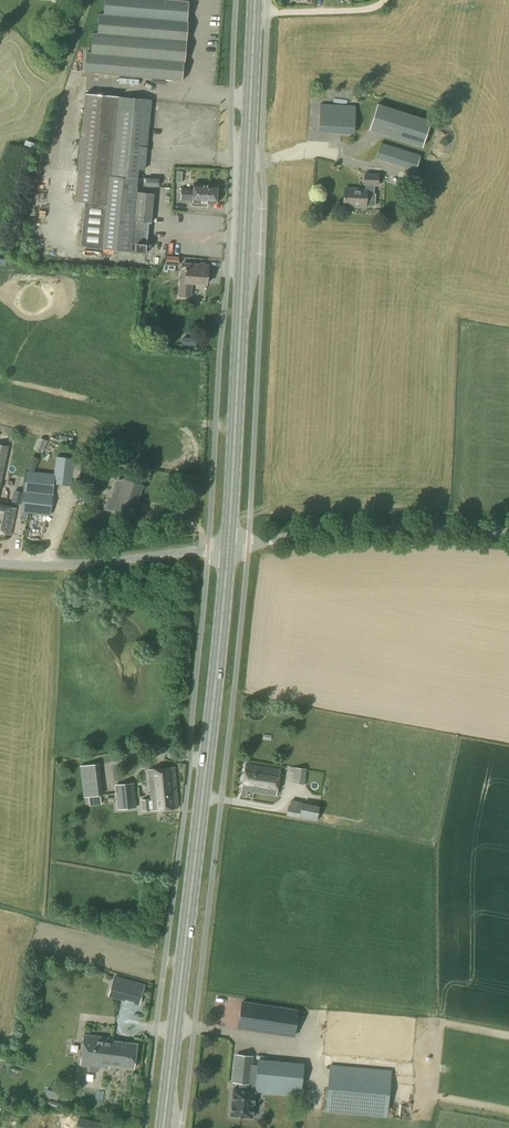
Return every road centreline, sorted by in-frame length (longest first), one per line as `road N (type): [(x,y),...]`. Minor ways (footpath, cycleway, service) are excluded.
road 1 (primary): [(163,1127),(230,548)]
road 2 (primary): [(230,548),(255,0)]
road 3 (unclassified): [(230,548),(339,533),(508,534)]
road 4 (unclassified): [(230,548),(0,564)]

